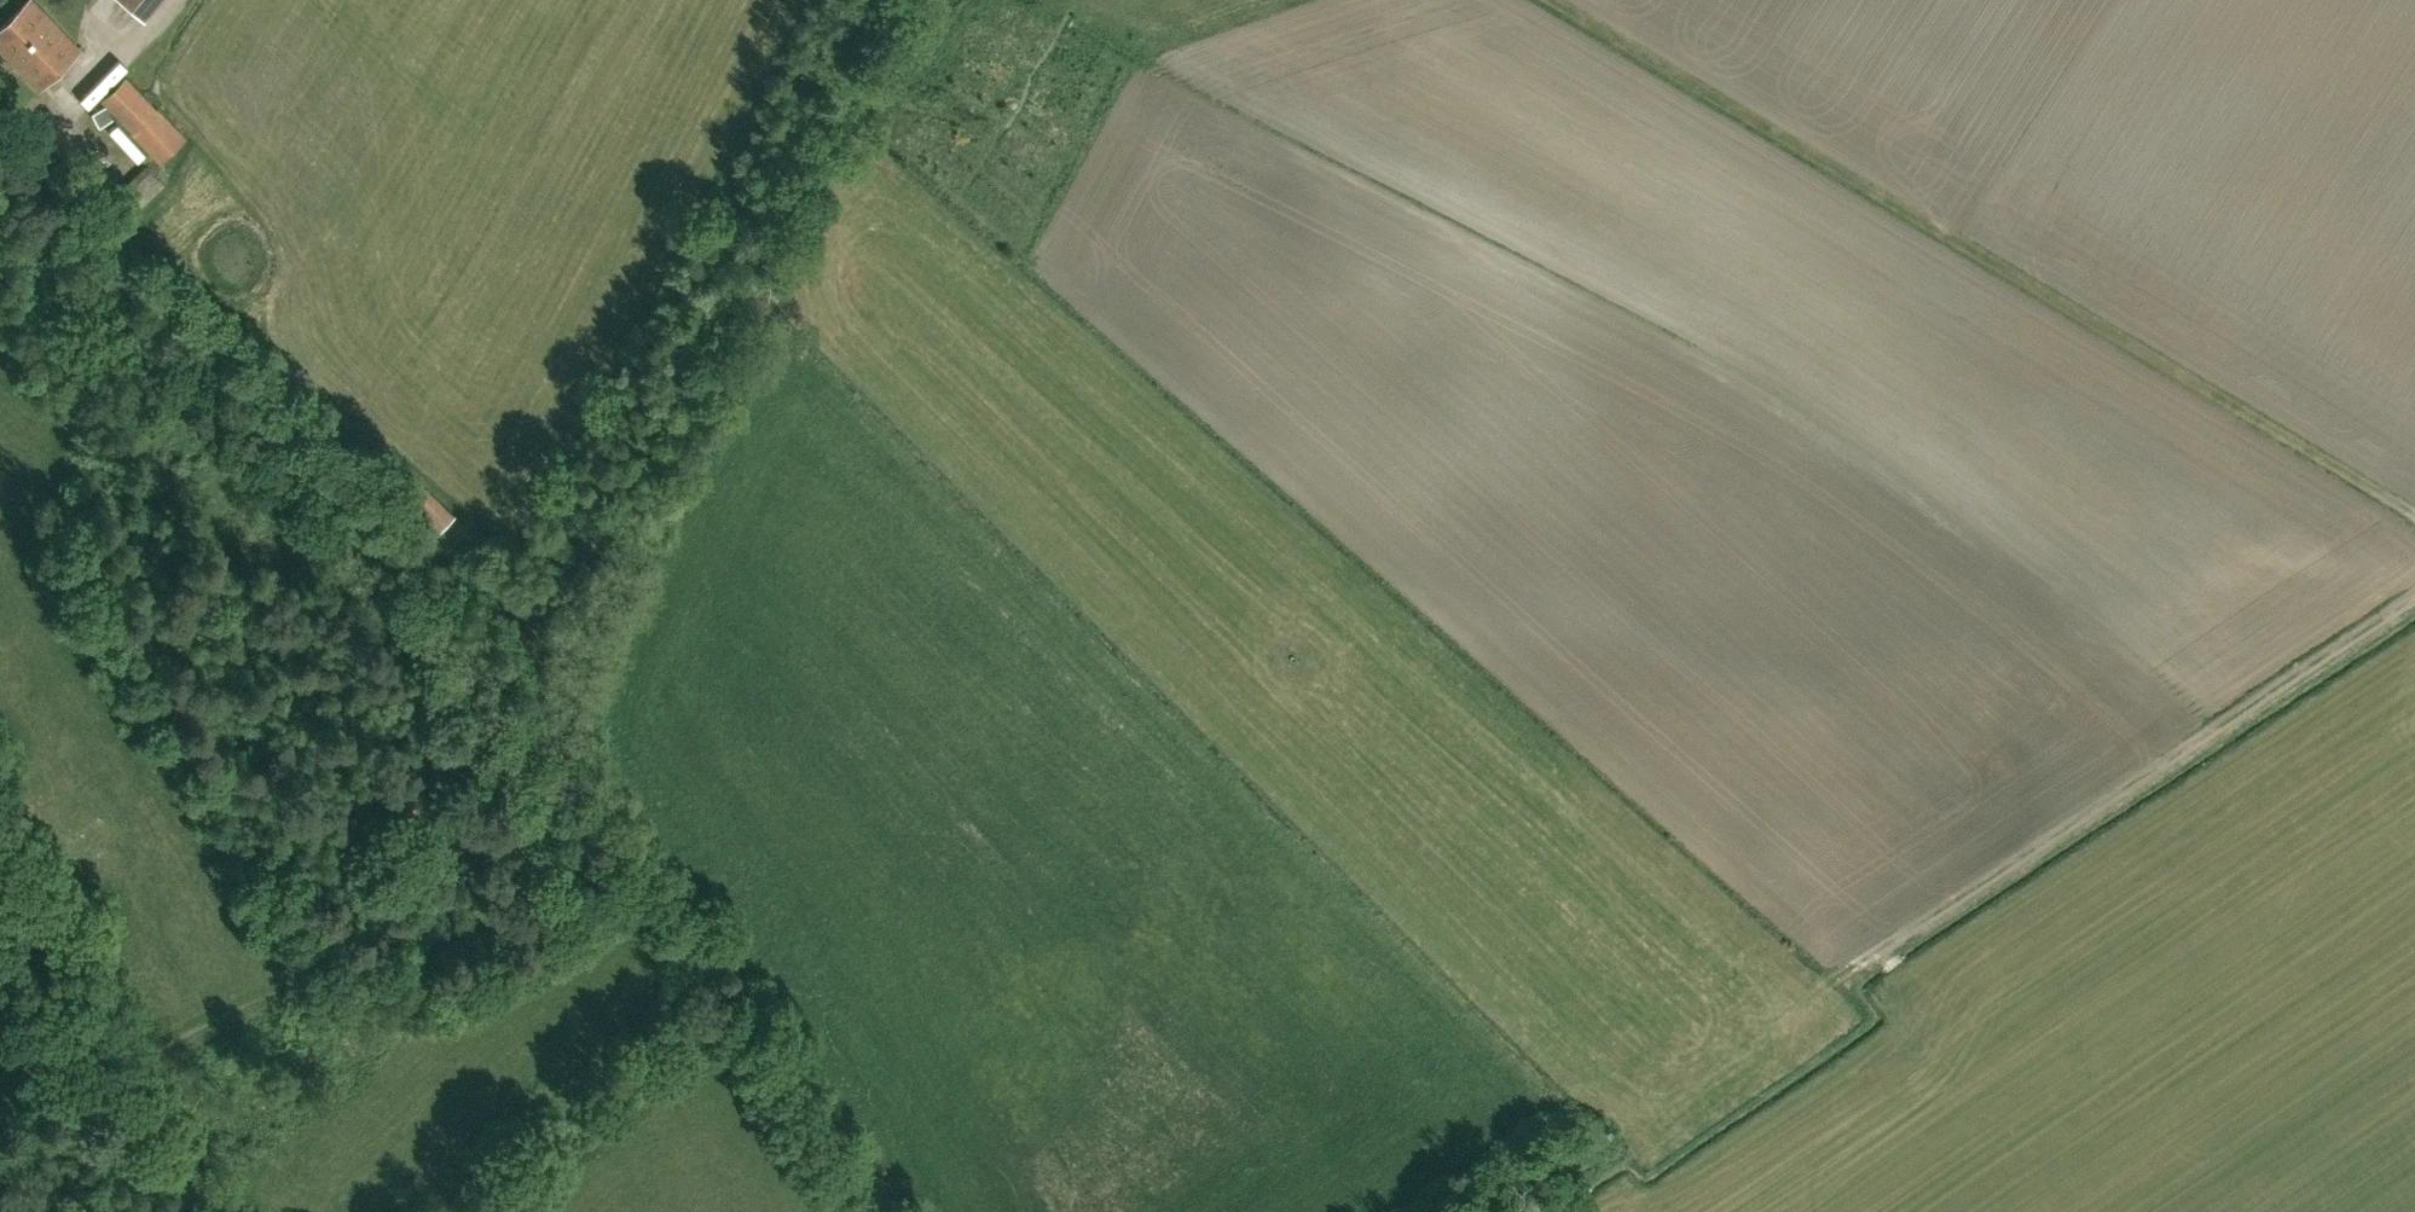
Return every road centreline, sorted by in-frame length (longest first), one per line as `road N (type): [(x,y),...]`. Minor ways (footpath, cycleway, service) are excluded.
road 1 (track): [(2414,512),(1551,0)]
road 2 (track): [(0,778),(142,1064)]
road 3 (track): [(179,0),(152,39),(31,111)]

